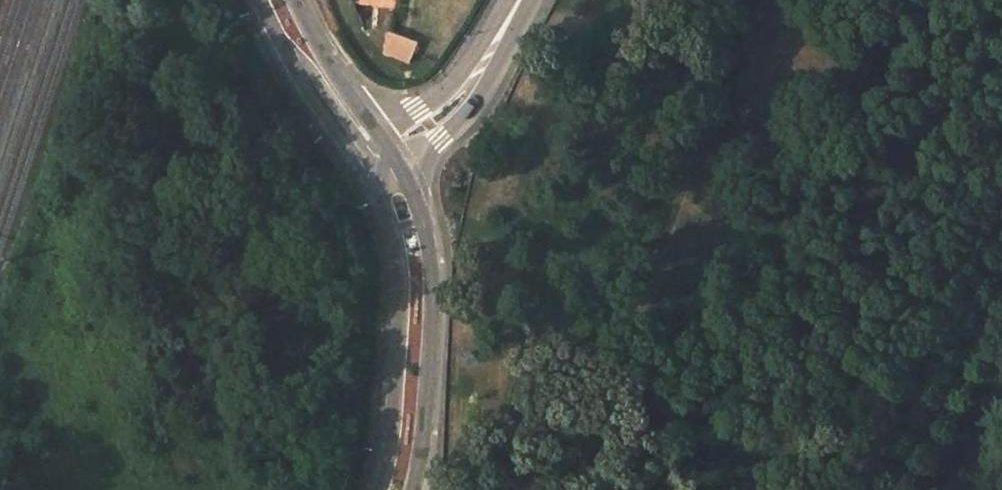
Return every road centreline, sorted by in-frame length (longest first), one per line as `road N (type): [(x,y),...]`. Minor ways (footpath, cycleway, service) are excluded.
road 1 (tertiary): [(380,153),(415,257),(413,379),(395,489)]
road 2 (track): [(1001,287),(891,489)]
road 3 (tertiary): [(516,0),(457,105),(380,153)]
road 4 (tertiary): [(278,0),(380,153)]

